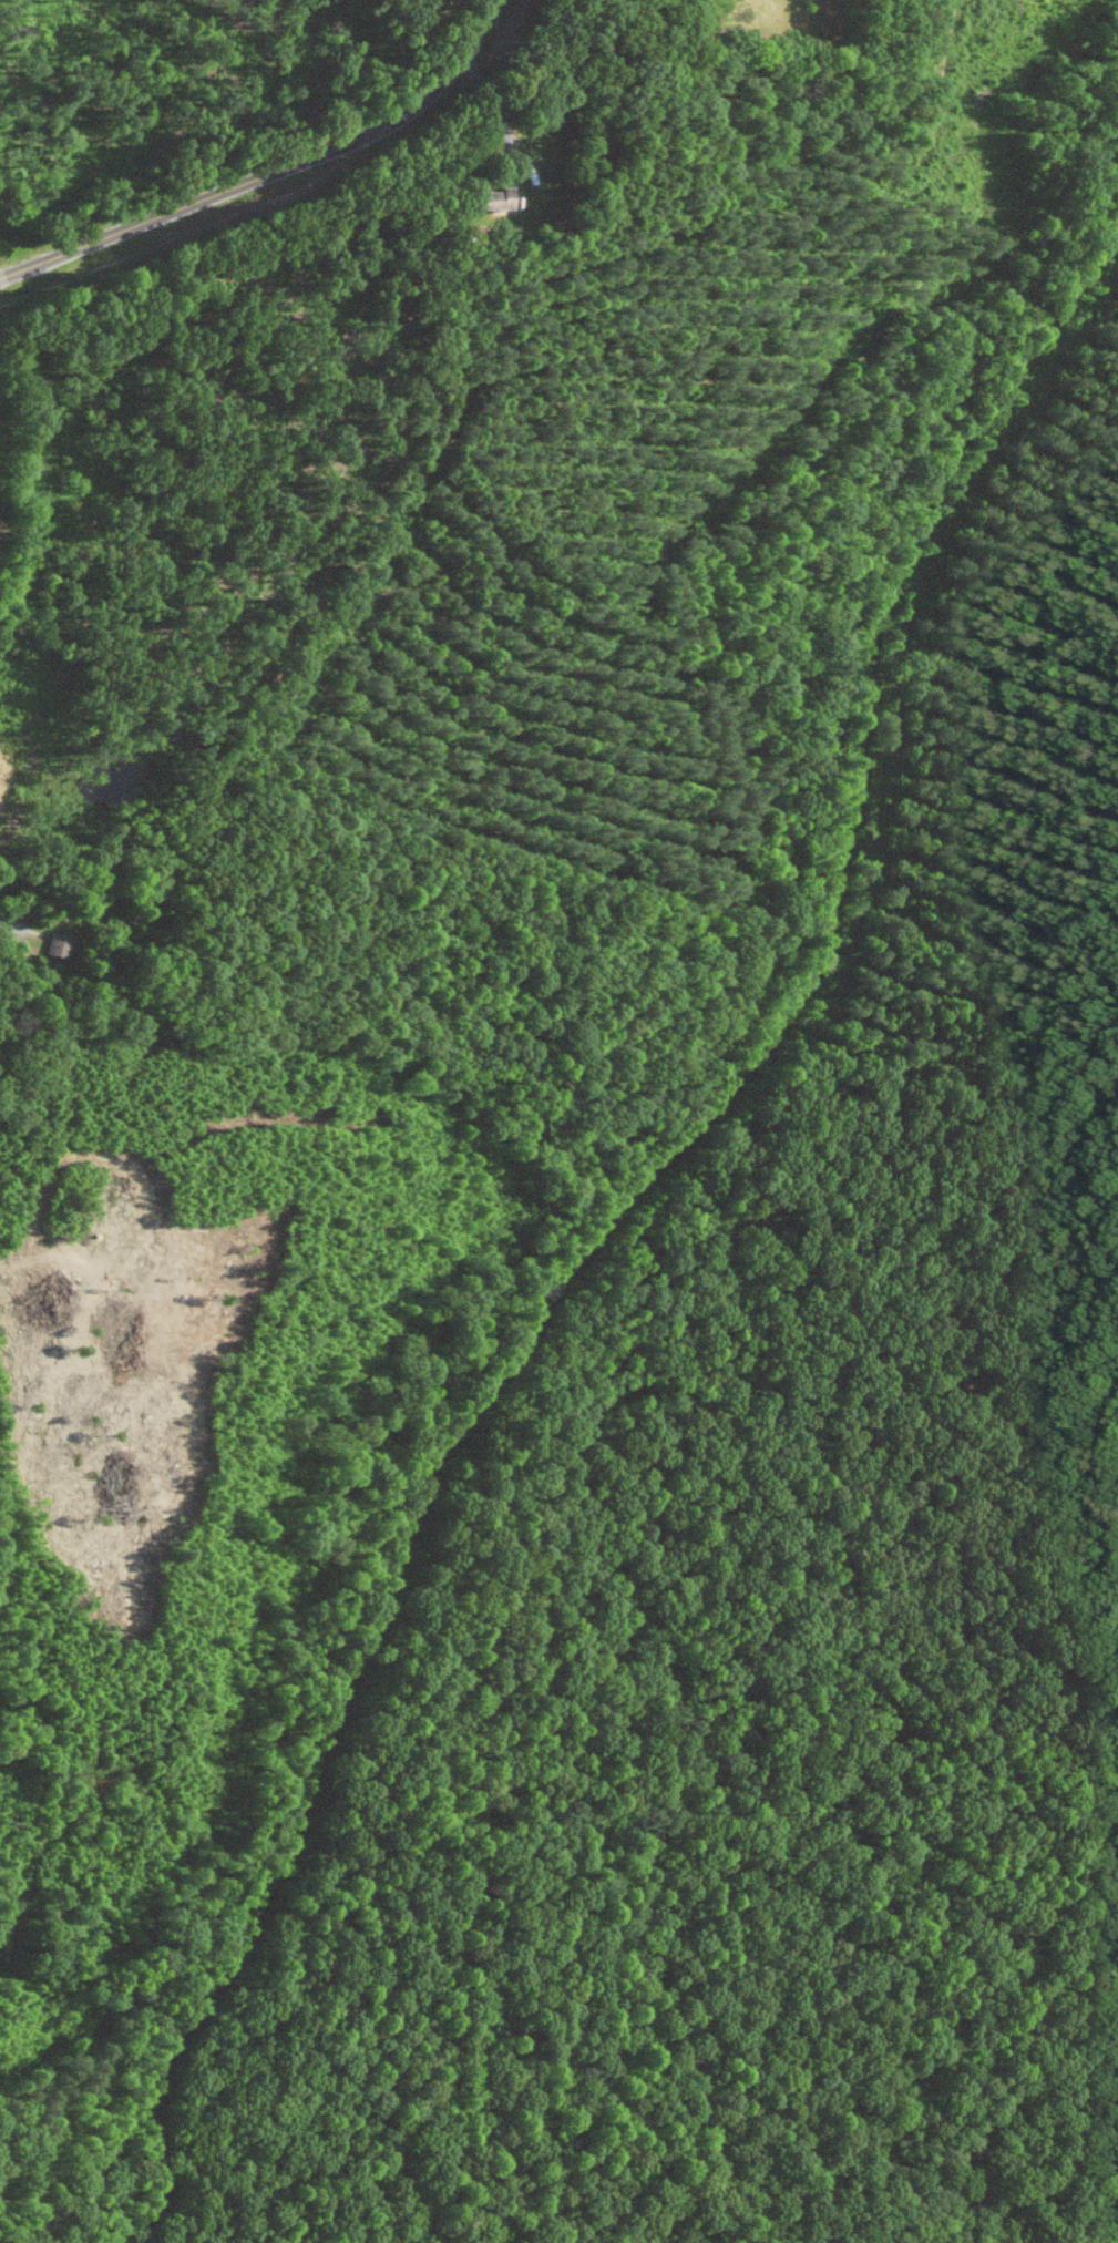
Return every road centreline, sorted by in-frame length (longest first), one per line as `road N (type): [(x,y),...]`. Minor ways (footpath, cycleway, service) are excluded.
road 1 (tertiary): [(0,278),(382,131),(419,104),(497,0)]

